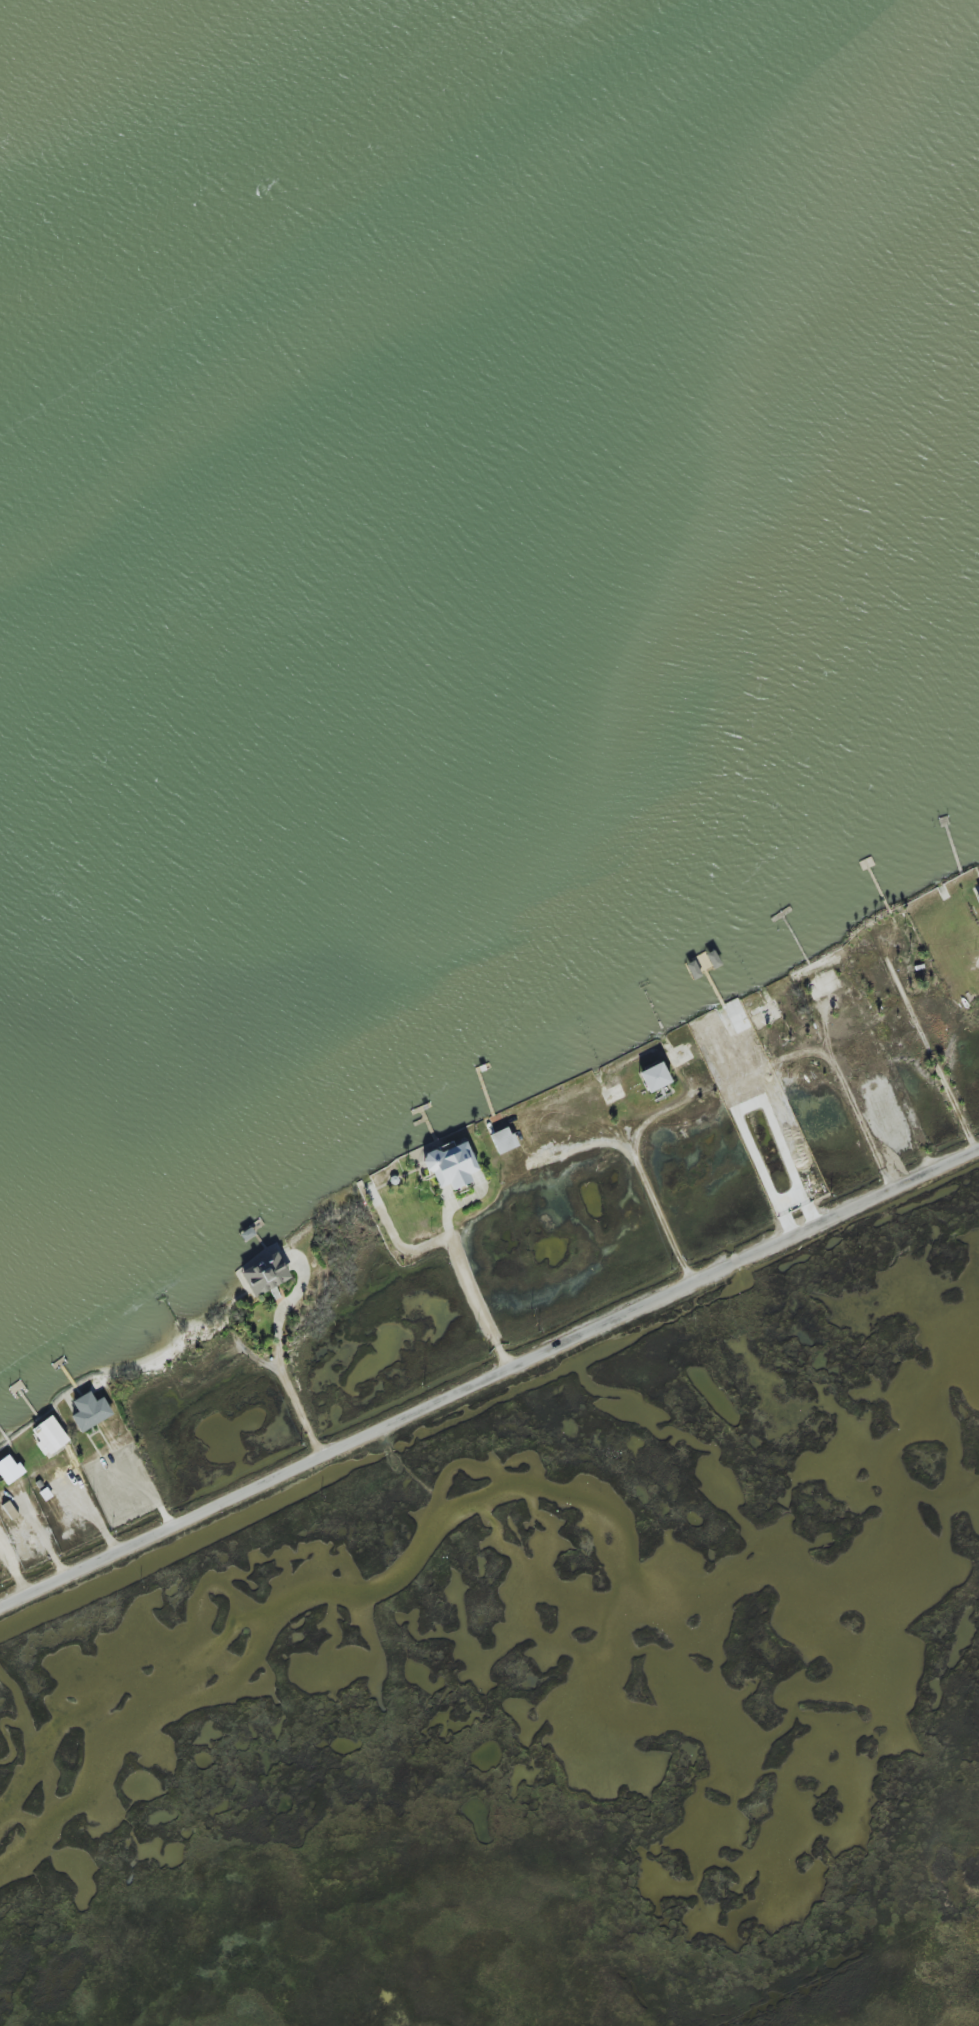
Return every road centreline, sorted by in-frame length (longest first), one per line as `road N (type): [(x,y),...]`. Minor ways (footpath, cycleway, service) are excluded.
road 1 (residential): [(978,1146),(0,1608)]

